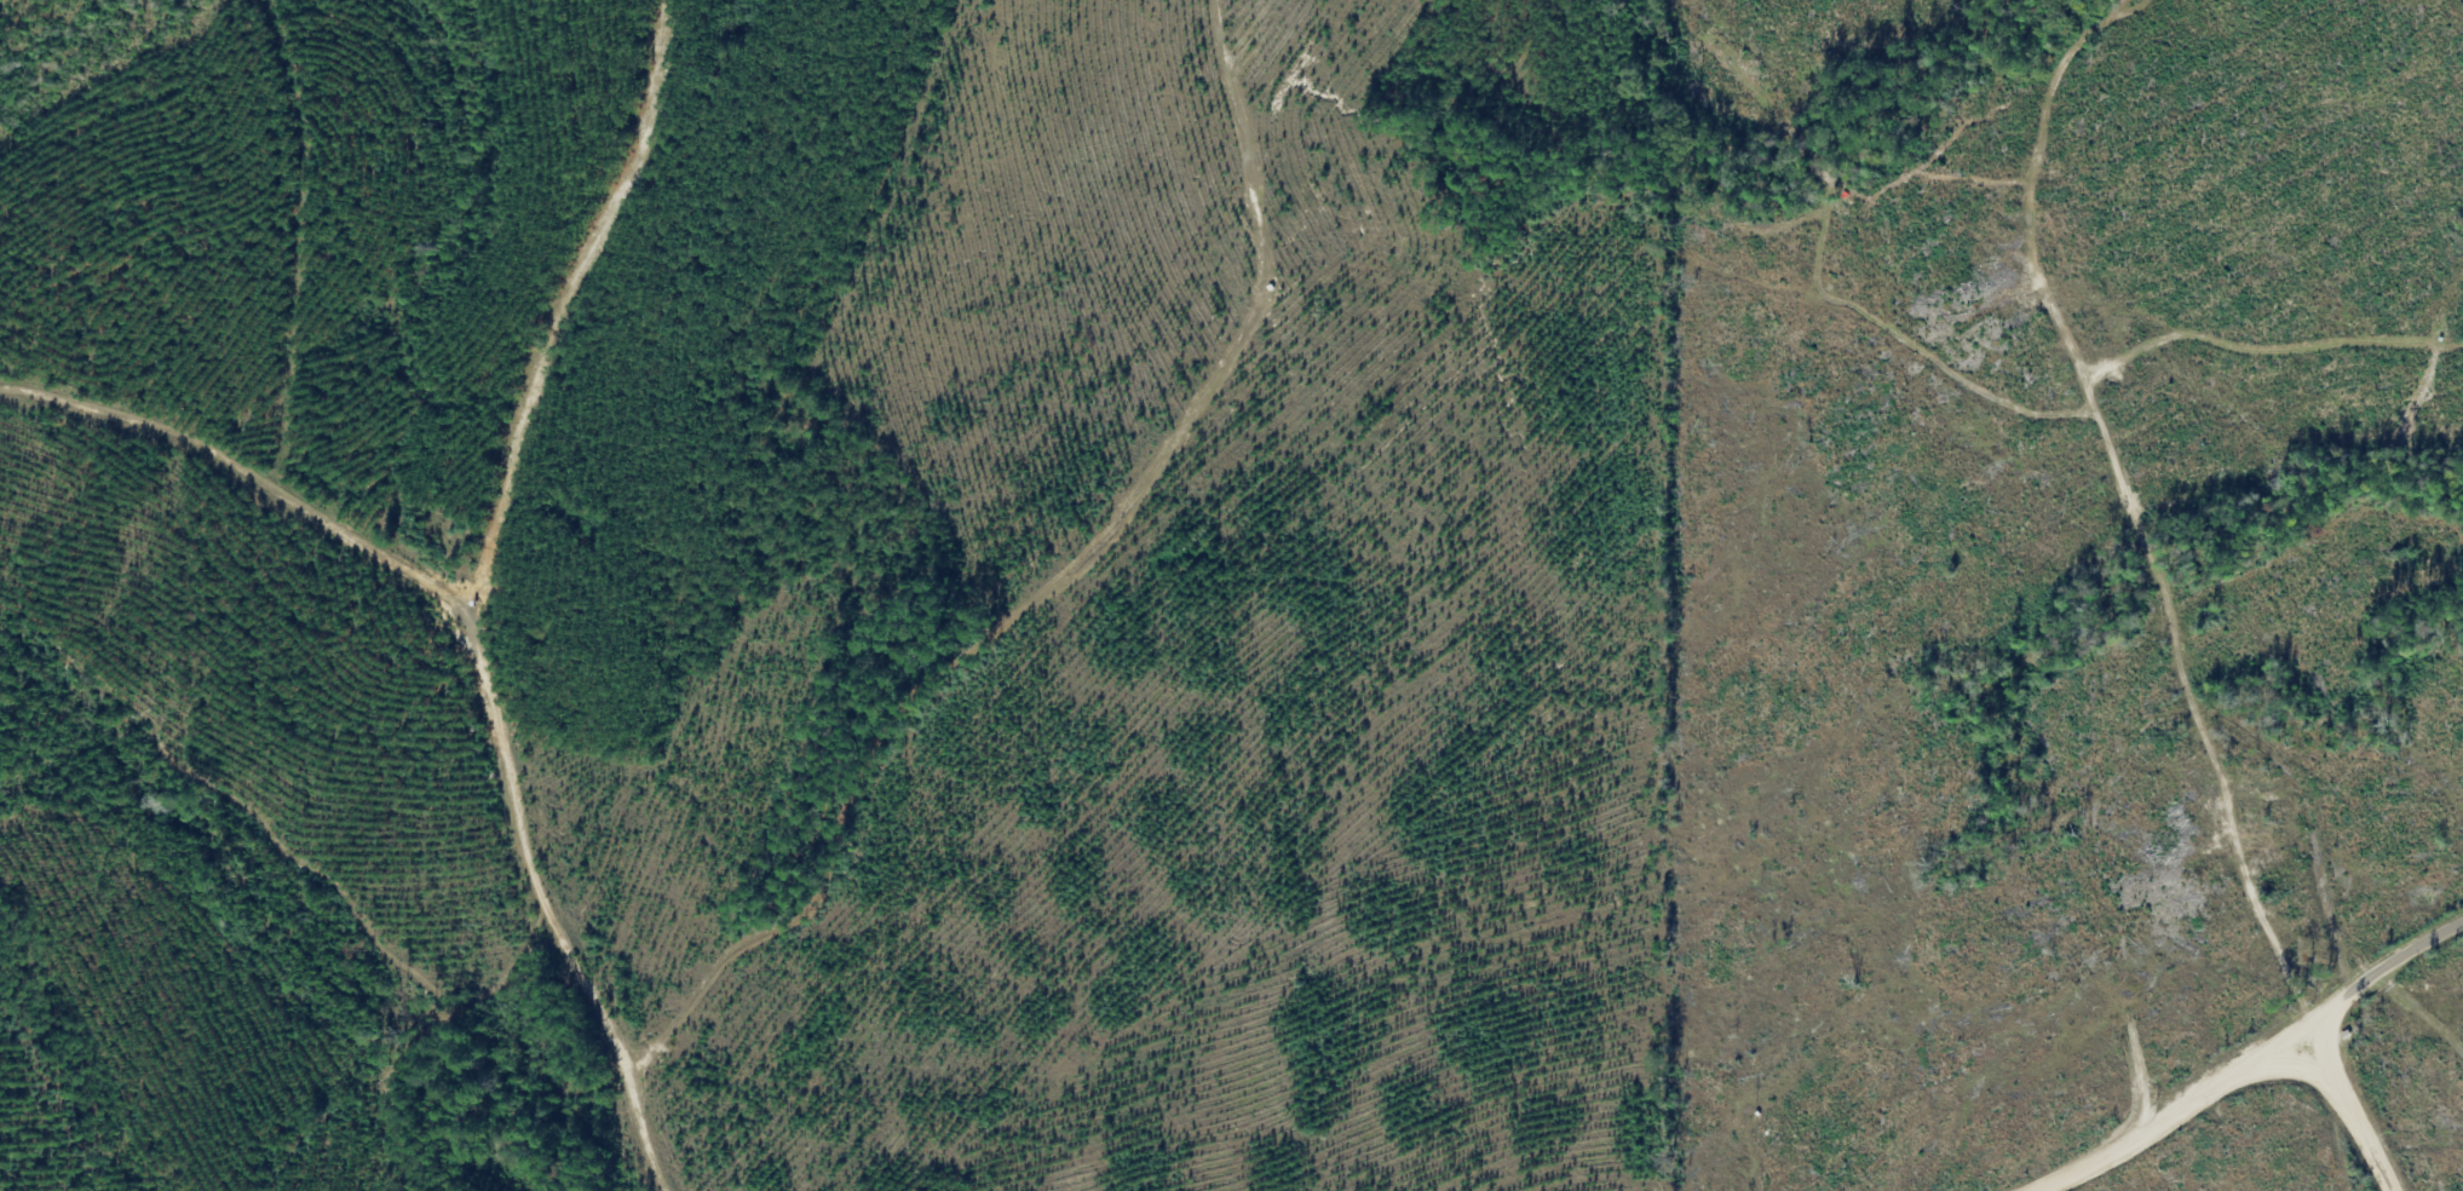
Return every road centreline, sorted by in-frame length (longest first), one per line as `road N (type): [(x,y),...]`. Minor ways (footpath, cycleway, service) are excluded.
road 1 (residential): [(254,1190),(257,1167),(395,1059),(460,962),(508,752),(370,715),(395,426),(490,329),(581,88),(671,46),(721,0)]
road 2 (residential): [(1043,1190),(1000,1120),(983,1035),(839,871),(839,830),(821,818),(815,643),(790,600),(671,46)]
road 3 (residential): [(2273,1017),(2135,812),(2003,293),(1985,281),(1979,119),(2056,16),(2077,0)]
road 4 (residential): [(2462,904),(2237,1041),(1933,1190)]
road 5 (residential): [(1647,0),(1721,58),(1979,119)]
road 6 (residential): [(2326,1190),(2285,1101),(2237,1041)]

